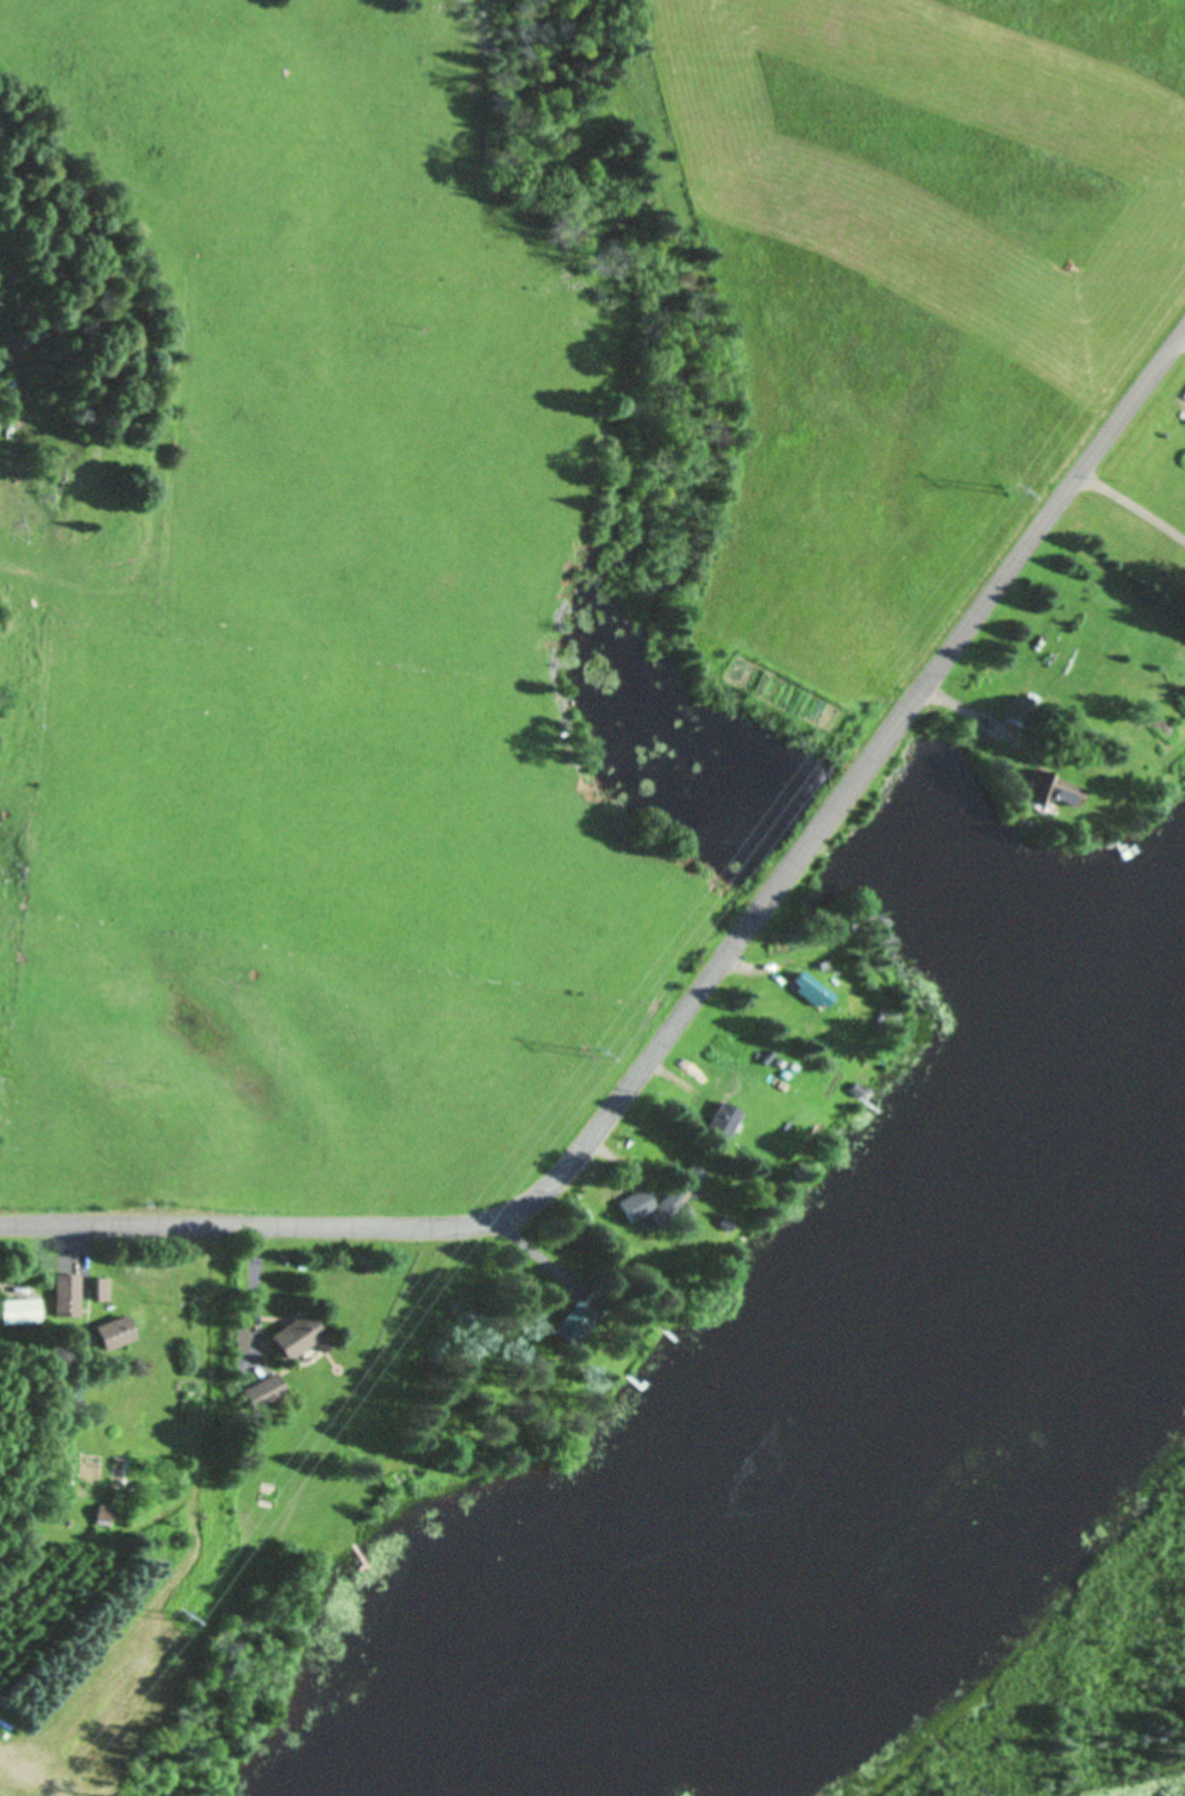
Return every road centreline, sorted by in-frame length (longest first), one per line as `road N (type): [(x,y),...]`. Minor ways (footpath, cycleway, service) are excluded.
road 1 (residential): [(0,1231),(429,1236),(507,1217),(563,1170),(1184,337)]

